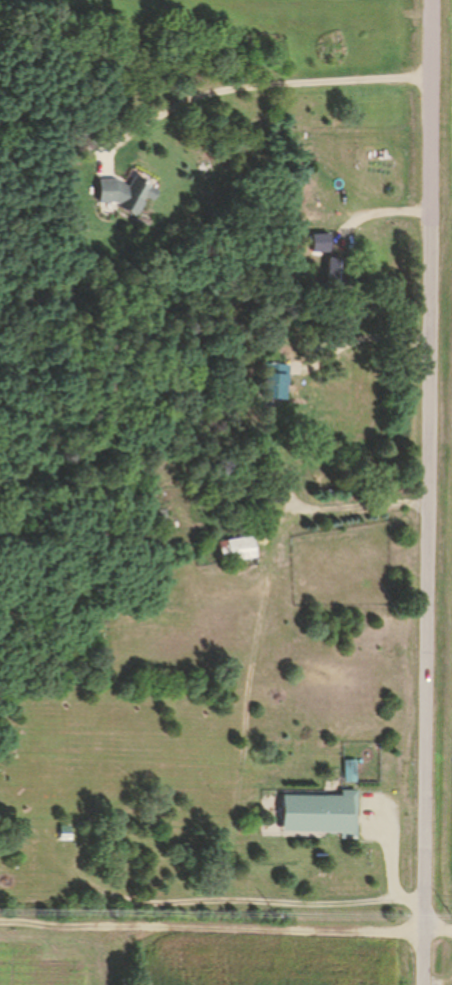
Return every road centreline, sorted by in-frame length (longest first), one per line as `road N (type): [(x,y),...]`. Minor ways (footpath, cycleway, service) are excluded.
road 1 (residential): [(423,984),(433,0)]

